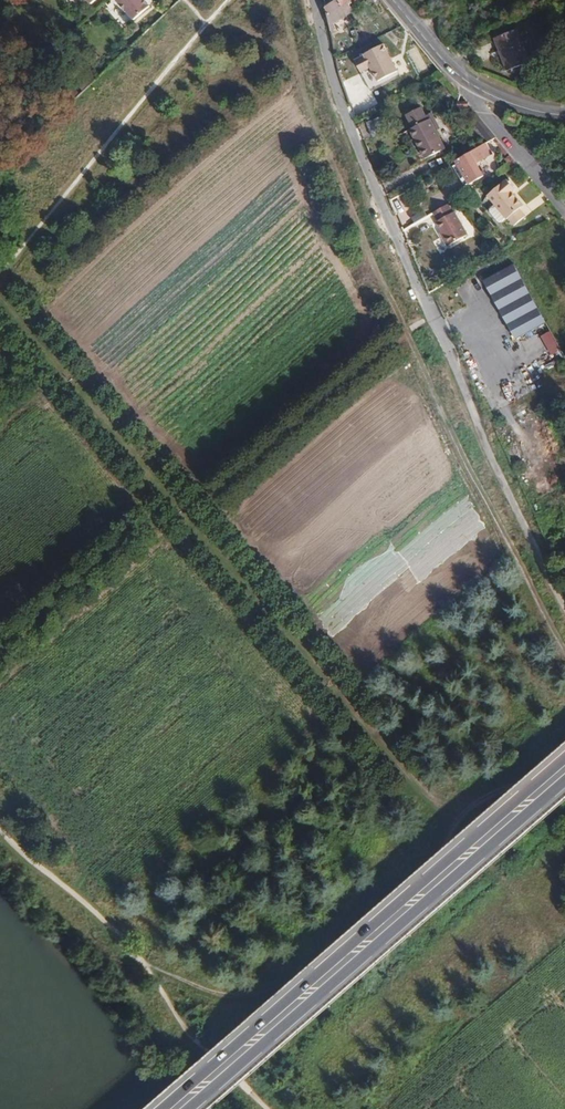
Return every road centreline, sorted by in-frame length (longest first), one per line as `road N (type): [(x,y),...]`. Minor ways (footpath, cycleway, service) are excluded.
road 1 (track): [(564,649),(355,233),(313,117),(291,14)]
road 2 (secondary): [(564,760),(166,1108)]
road 3 (secondary): [(190,1108),(564,782)]
road 4 (track): [(564,739),(464,810),(205,1053)]
road 5 (residential): [(316,0),(335,87),(448,353)]
road 6 (track): [(448,353),(494,467),(564,599)]
road 7 (residential): [(564,207),(485,115),(475,90)]
road 8 (track): [(143,965),(230,1001),(272,994)]
road 9 (residential): [(390,0),(475,90)]

